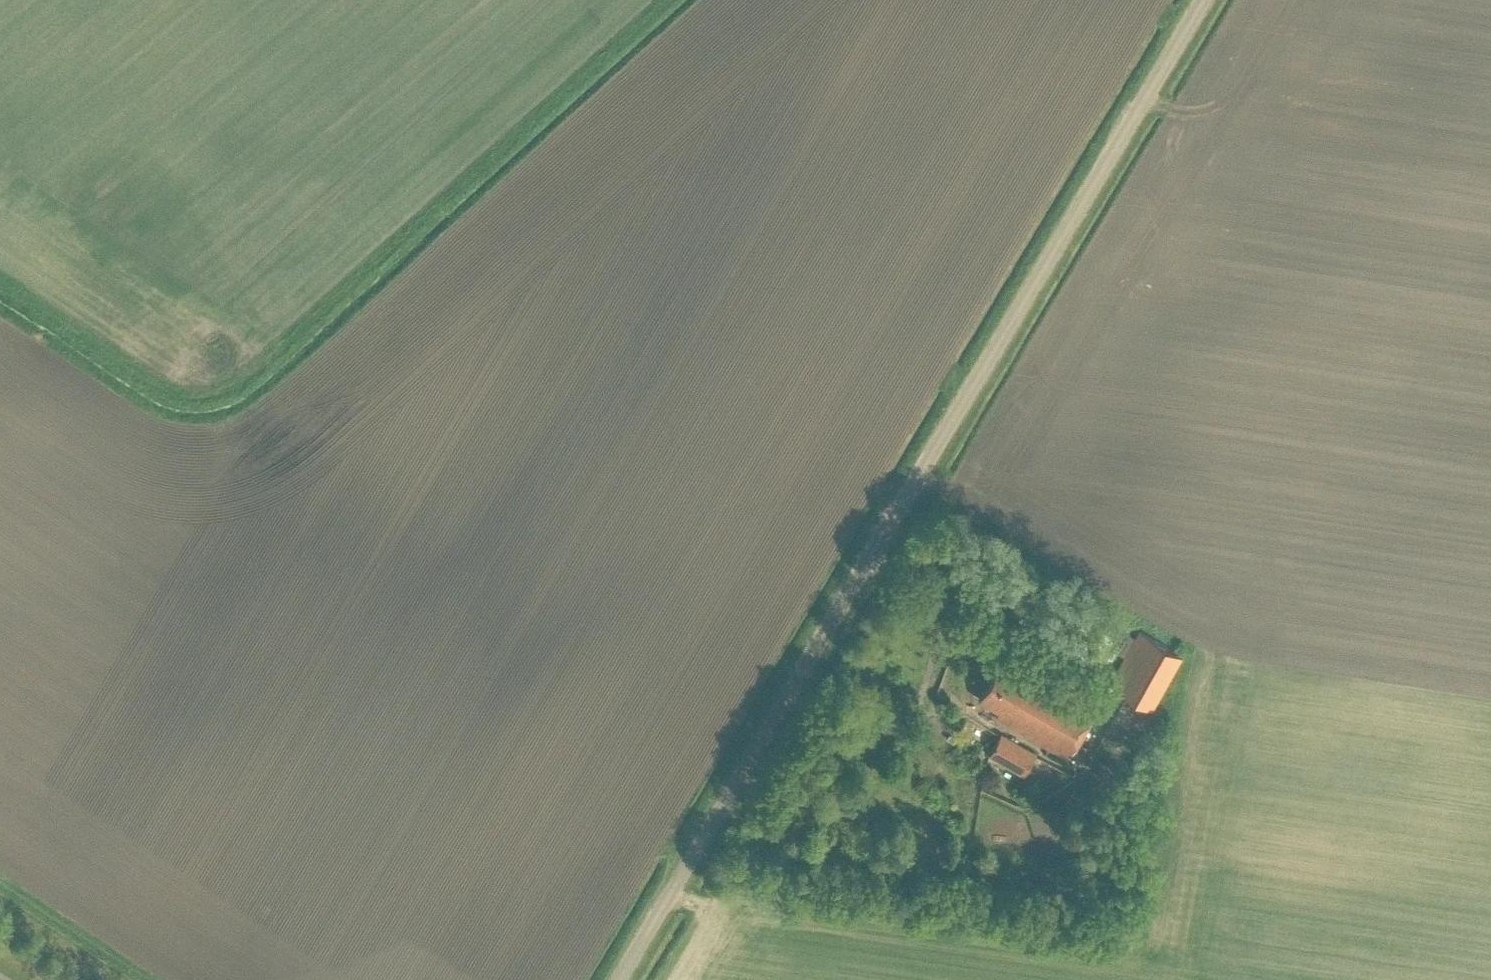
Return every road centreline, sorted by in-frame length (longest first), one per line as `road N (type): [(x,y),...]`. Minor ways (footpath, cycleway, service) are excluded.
road 1 (unclassified): [(619,979),(1203,0)]

